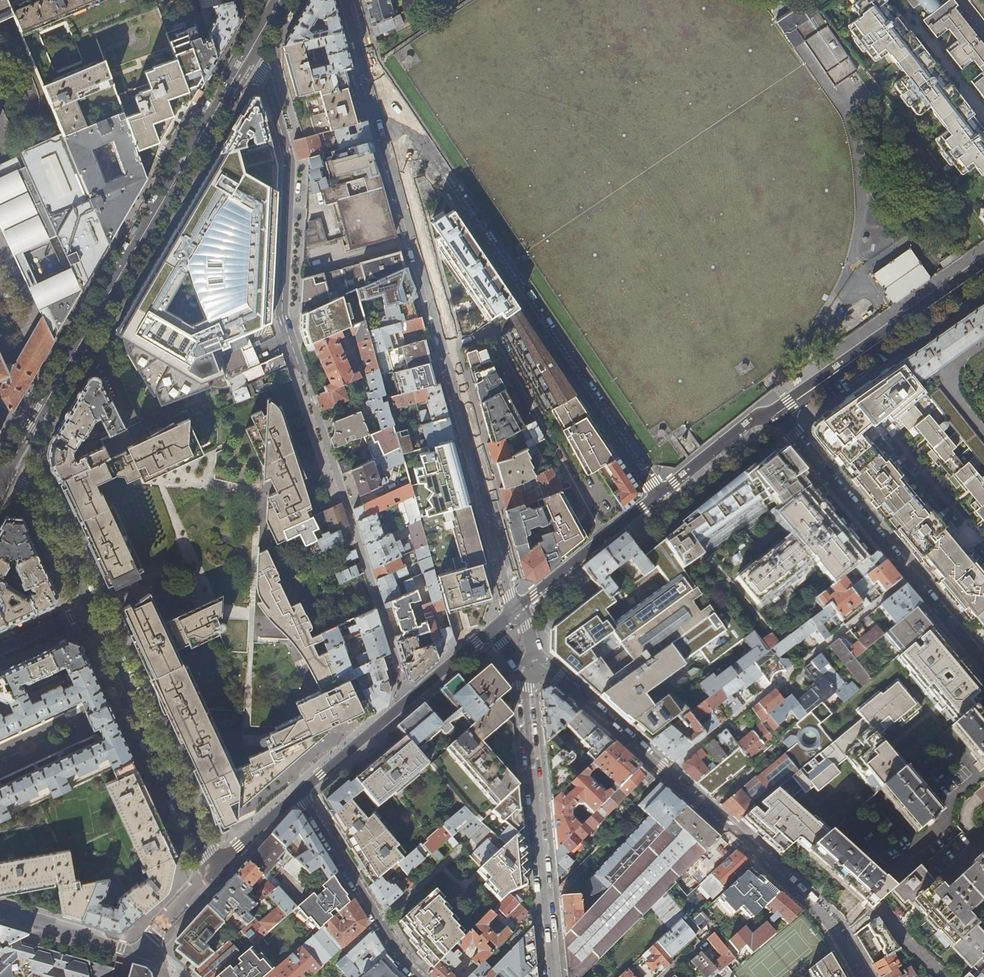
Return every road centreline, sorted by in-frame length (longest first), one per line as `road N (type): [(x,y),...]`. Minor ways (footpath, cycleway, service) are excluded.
road 1 (residential): [(381,126),(518,609)]
road 2 (secondary): [(3,478),(249,57)]
road 3 (residential): [(381,126),(410,131),(659,492)]
road 4 (residential): [(529,663),(558,677),(827,924),(860,976)]
road 5 (residential): [(213,874),(41,501),(3,478)]
road 6 (residential): [(249,57),(264,72),(290,161),(283,318),(304,370)]
road 7 (residential): [(983,663),(778,413)]
road 8 (residential): [(553,976),(529,663)]
road 9 (residential): [(778,413),(983,265)]
road 10 (residential): [(298,793),(417,976)]
road 11 (residential): [(659,492),(518,609)]
road 12 (residential): [(778,413),(761,414),(659,492)]
road 13 (residential): [(407,698),(298,793)]
road 14 (residential): [(344,0),(381,126)]

